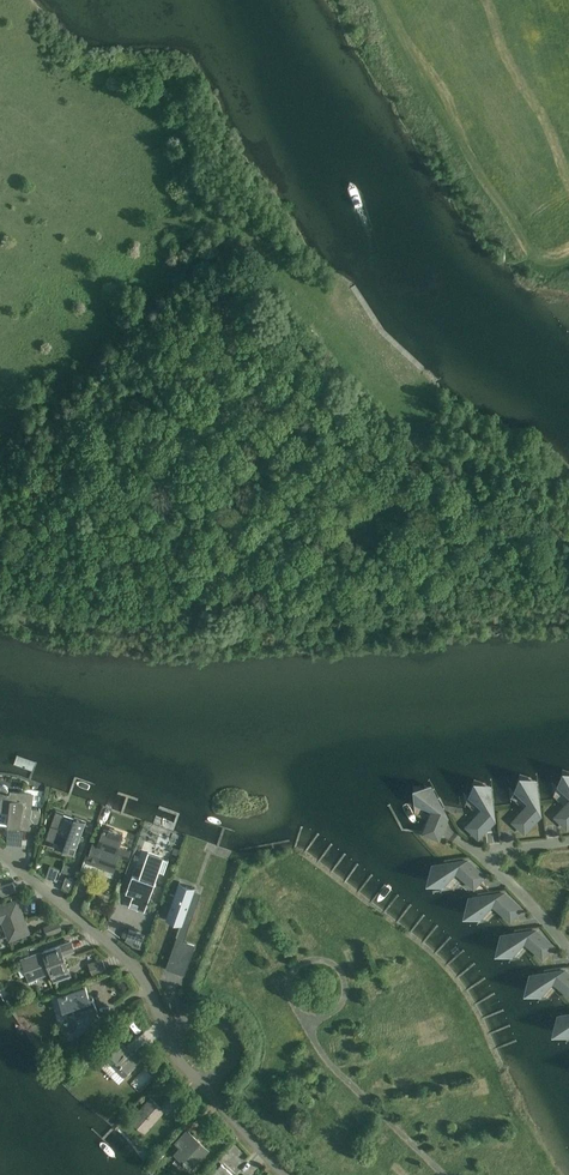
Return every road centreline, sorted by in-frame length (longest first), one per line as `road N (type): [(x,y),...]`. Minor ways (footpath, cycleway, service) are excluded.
road 1 (residential): [(0,853),(128,961),(161,1019)]
road 2 (unclassified): [(444,1174),(323,1060),(309,1017)]
road 3 (residential): [(212,1095),(215,1078),(234,1060),(233,1033),(210,1017),(175,1027),(161,1019)]
road 4 (unclassified): [(288,991),(304,962),(336,966),(346,989),(340,1005),(309,1017)]

